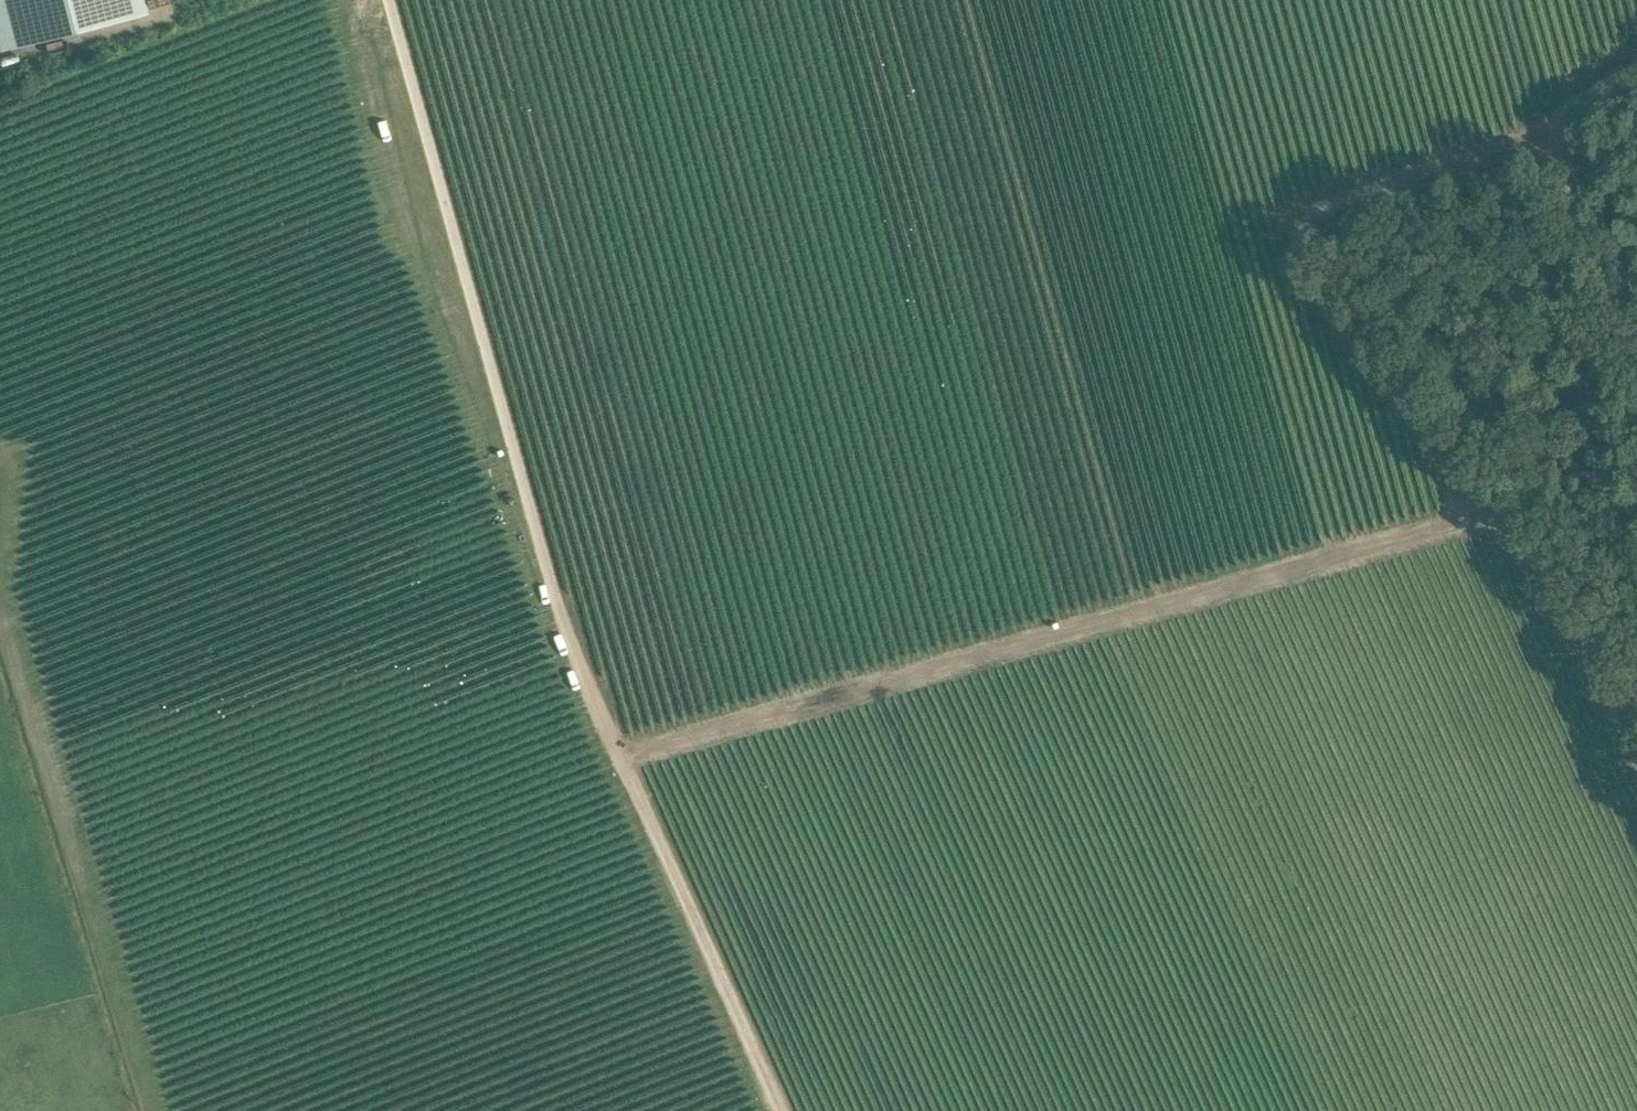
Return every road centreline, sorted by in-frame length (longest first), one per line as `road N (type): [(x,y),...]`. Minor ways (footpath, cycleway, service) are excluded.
road 1 (track): [(1555,122),(1303,203),(1285,241),(1469,481),(1459,523),(626,761)]
road 2 (track): [(395,0),(561,618),(780,1110)]
road 3 (unclassified): [(1636,384),(1544,144),(1560,114),(1636,71)]

